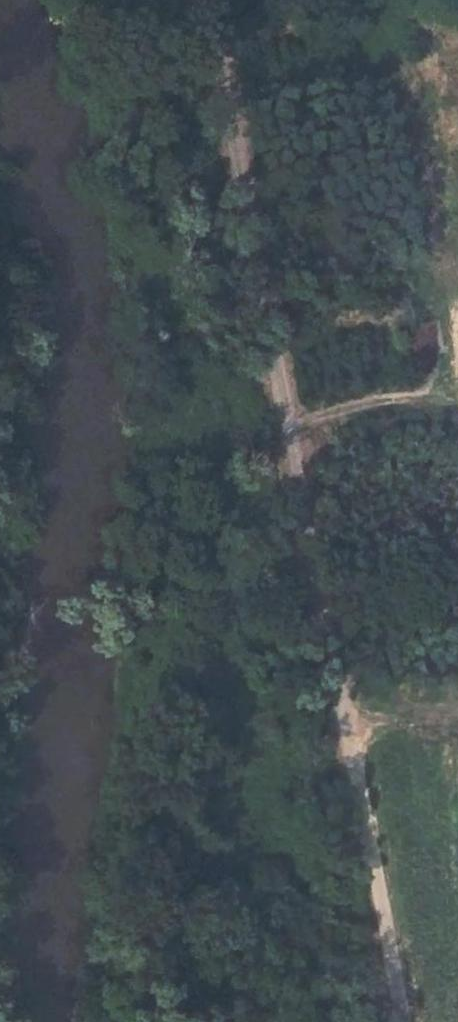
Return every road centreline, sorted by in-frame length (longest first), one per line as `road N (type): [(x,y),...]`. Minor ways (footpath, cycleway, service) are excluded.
road 1 (track): [(236,1021),(263,952),(247,927),(242,755),(251,713),(242,587),(255,556),(203,494),(182,485),(173,354),(157,334),(149,266),(132,224),(153,137),(146,125),(133,123),(139,58),(122,0)]
road 2 (unclassified): [(207,0),(407,1021)]

